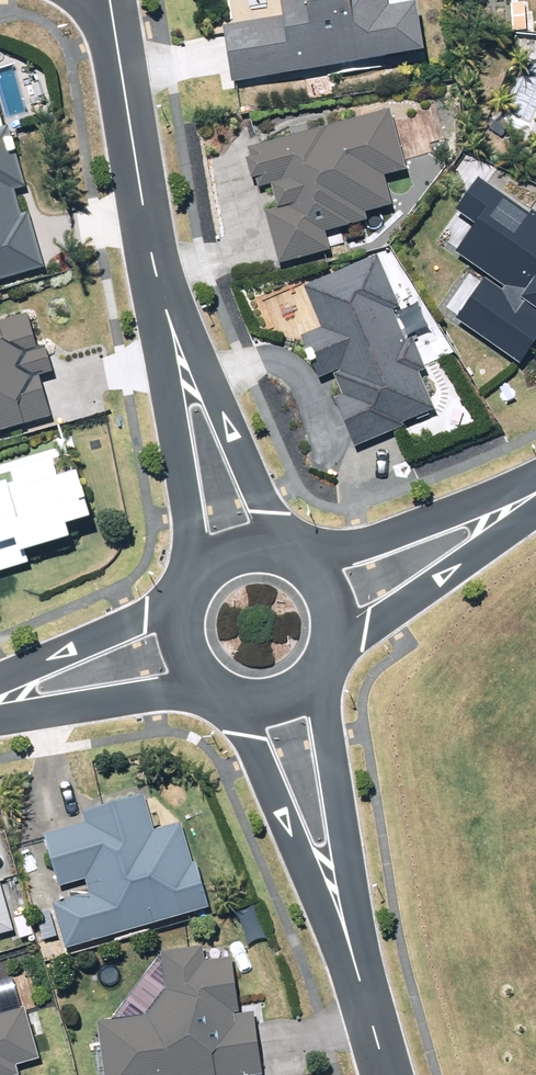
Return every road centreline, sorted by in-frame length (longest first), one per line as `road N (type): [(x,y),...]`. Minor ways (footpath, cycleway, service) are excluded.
road 1 (residential): [(182,361),(155,269),(110,0)]
road 2 (residential): [(317,676),(360,976)]
road 3 (residential): [(360,976),(238,700)]
road 4 (residential): [(531,499),(490,542),(333,646)]
road 5 (residential): [(309,563),(476,505),(531,499)]
road 6 (residential): [(182,361),(217,404),(283,548)]
road 7 (residential): [(210,686),(34,710),(0,704)]
road 8 (residential): [(202,567),(174,424),(182,361)]
road 9 (residential): [(0,695),(29,669),(180,605)]

